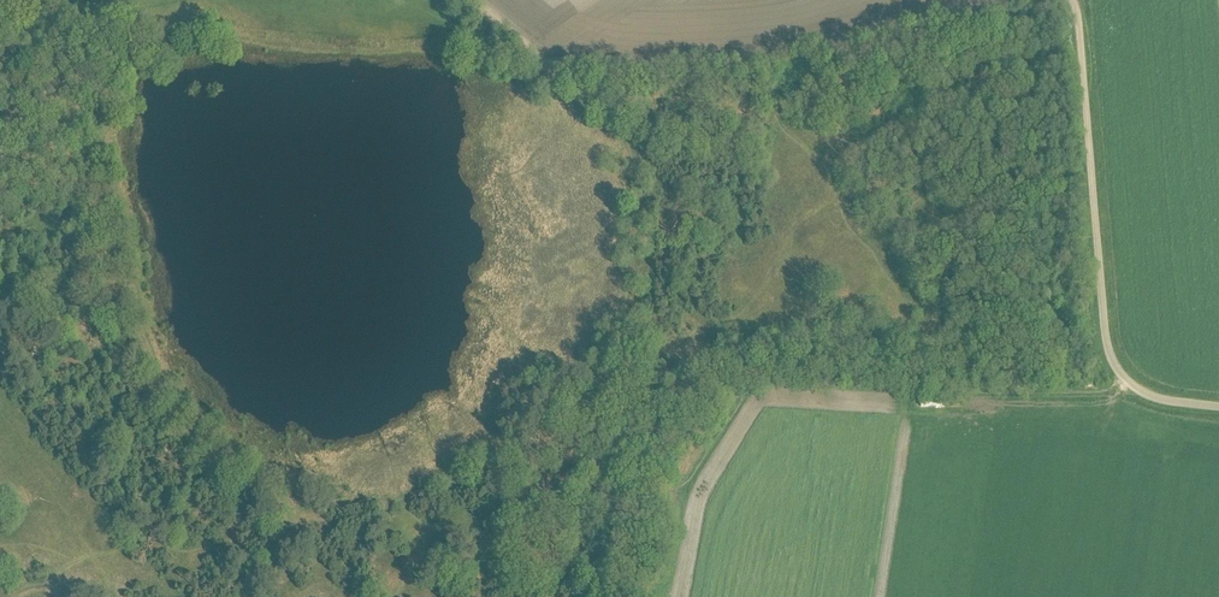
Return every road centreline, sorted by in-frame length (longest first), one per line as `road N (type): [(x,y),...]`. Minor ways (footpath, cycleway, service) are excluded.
road 1 (track): [(992,0),(757,55),(552,62),(474,0)]
road 2 (unclassified): [(1218,410),(1137,391),(1111,360),(1072,0)]

